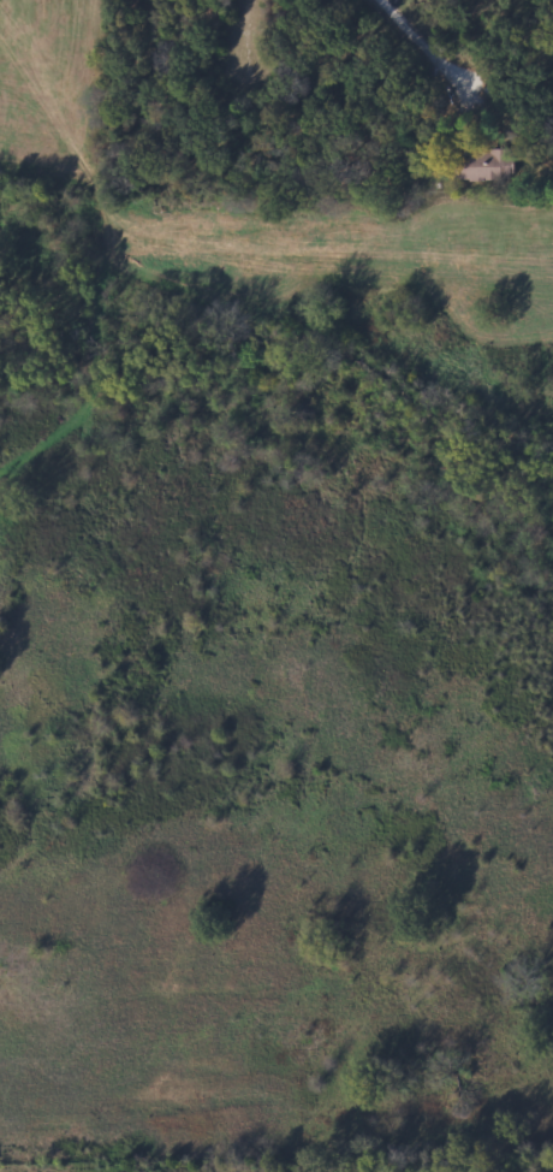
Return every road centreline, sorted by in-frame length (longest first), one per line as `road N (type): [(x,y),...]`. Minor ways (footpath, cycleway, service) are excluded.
road 1 (residential): [(469,97),(382,0)]

